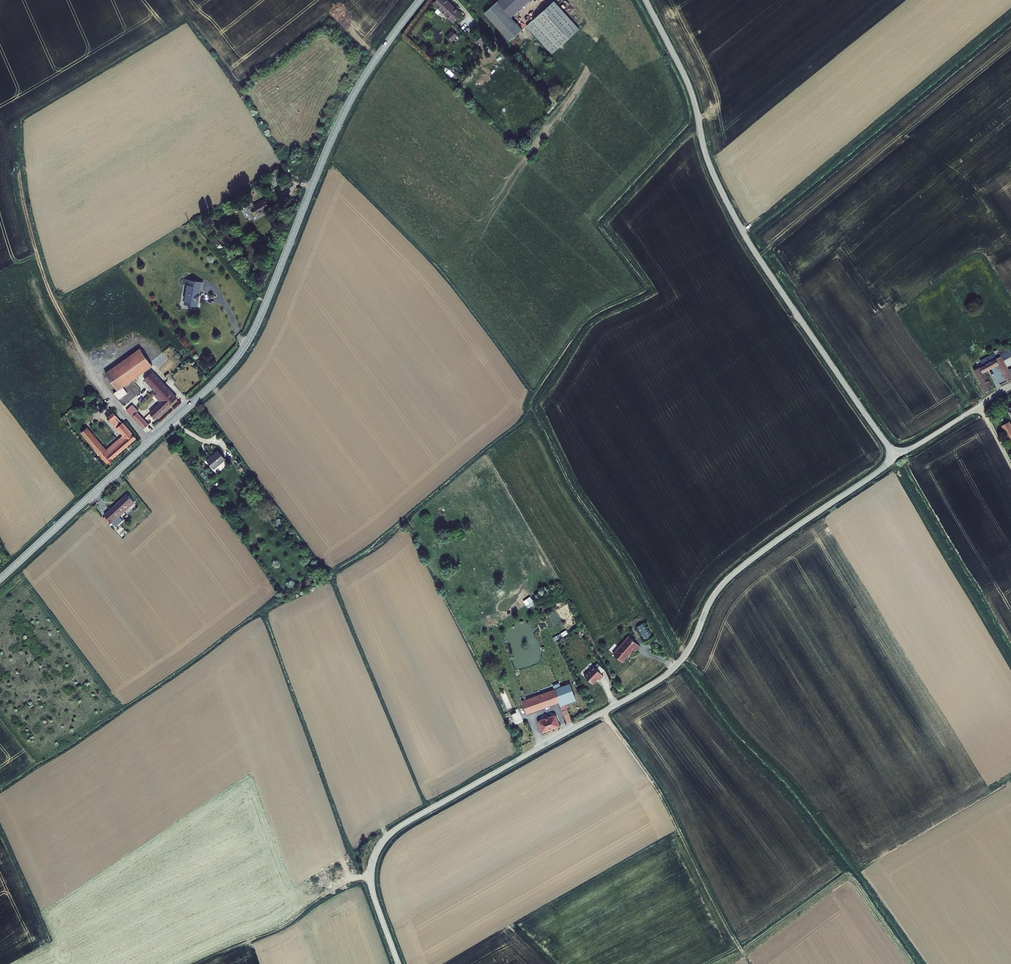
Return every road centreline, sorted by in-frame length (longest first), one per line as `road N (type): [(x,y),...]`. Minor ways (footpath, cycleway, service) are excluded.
road 1 (unclassified): [(895,457),(729,578),(689,649),(662,678),(388,836),(372,883),(399,963)]
road 2 (tertiary): [(420,0),(341,118),(240,353),(0,579)]
road 3 (unclassified): [(895,457),(741,228),(708,161),(688,84),(646,0)]
road 4 (track): [(94,376),(38,264),(16,169)]
road 5 (unclassified): [(1010,387),(895,457)]

